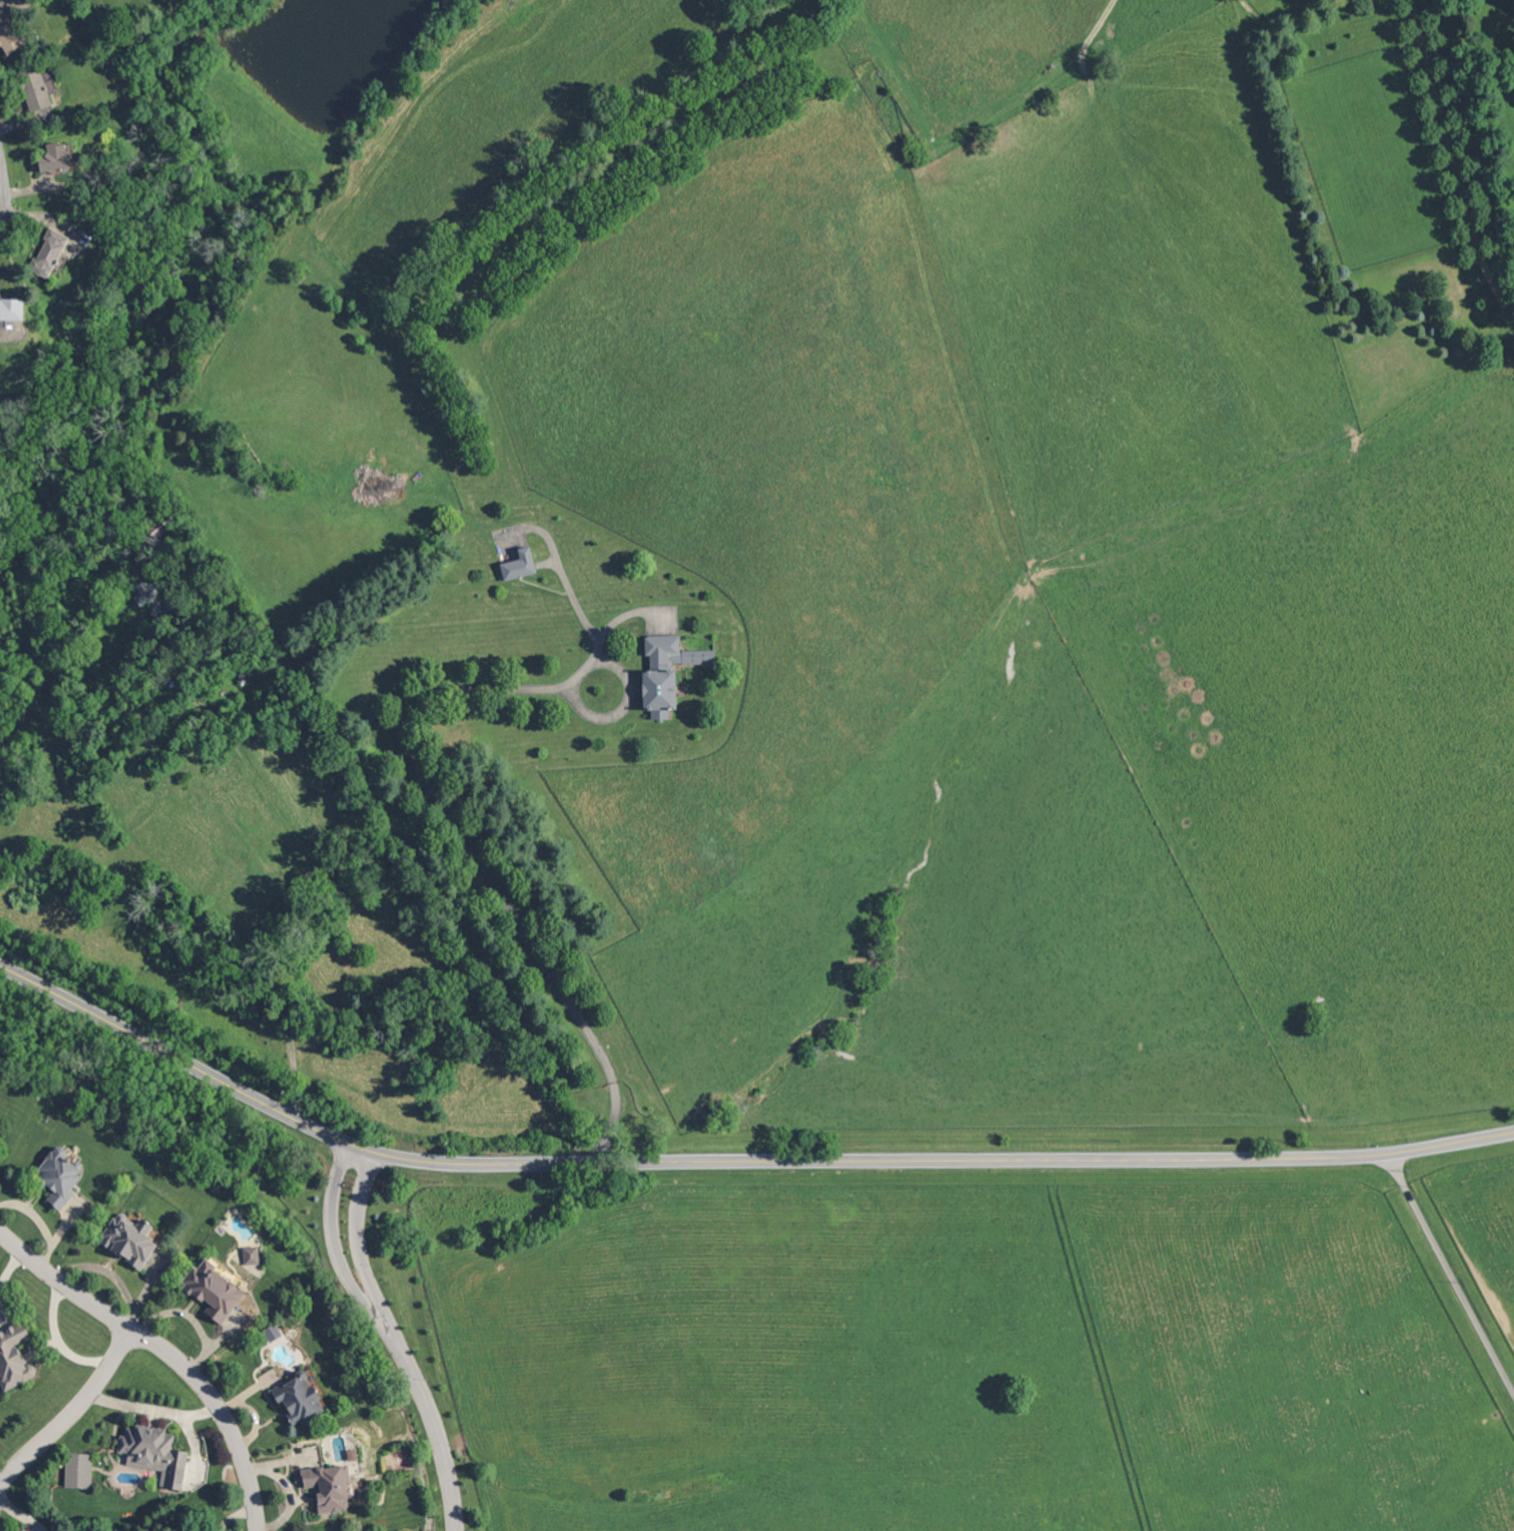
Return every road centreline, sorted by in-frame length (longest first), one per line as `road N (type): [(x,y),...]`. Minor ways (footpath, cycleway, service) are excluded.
road 1 (secondary): [(0,965),(314,1127),(372,1150),(434,1161),(1318,1157),(1513,1132)]
road 2 (residential): [(256,1530),(245,1473),(201,1389),(172,1359),(0,1236)]
road 3 (residential): [(378,1319),(435,1433),(454,1530)]
road 4 (residential): [(130,1331),(88,1397),(0,1484)]
road 5 (residential): [(346,1141),(332,1237),(349,1282),(378,1319)]
road 6 (residential): [(378,1319),(355,1234),(372,1150)]

